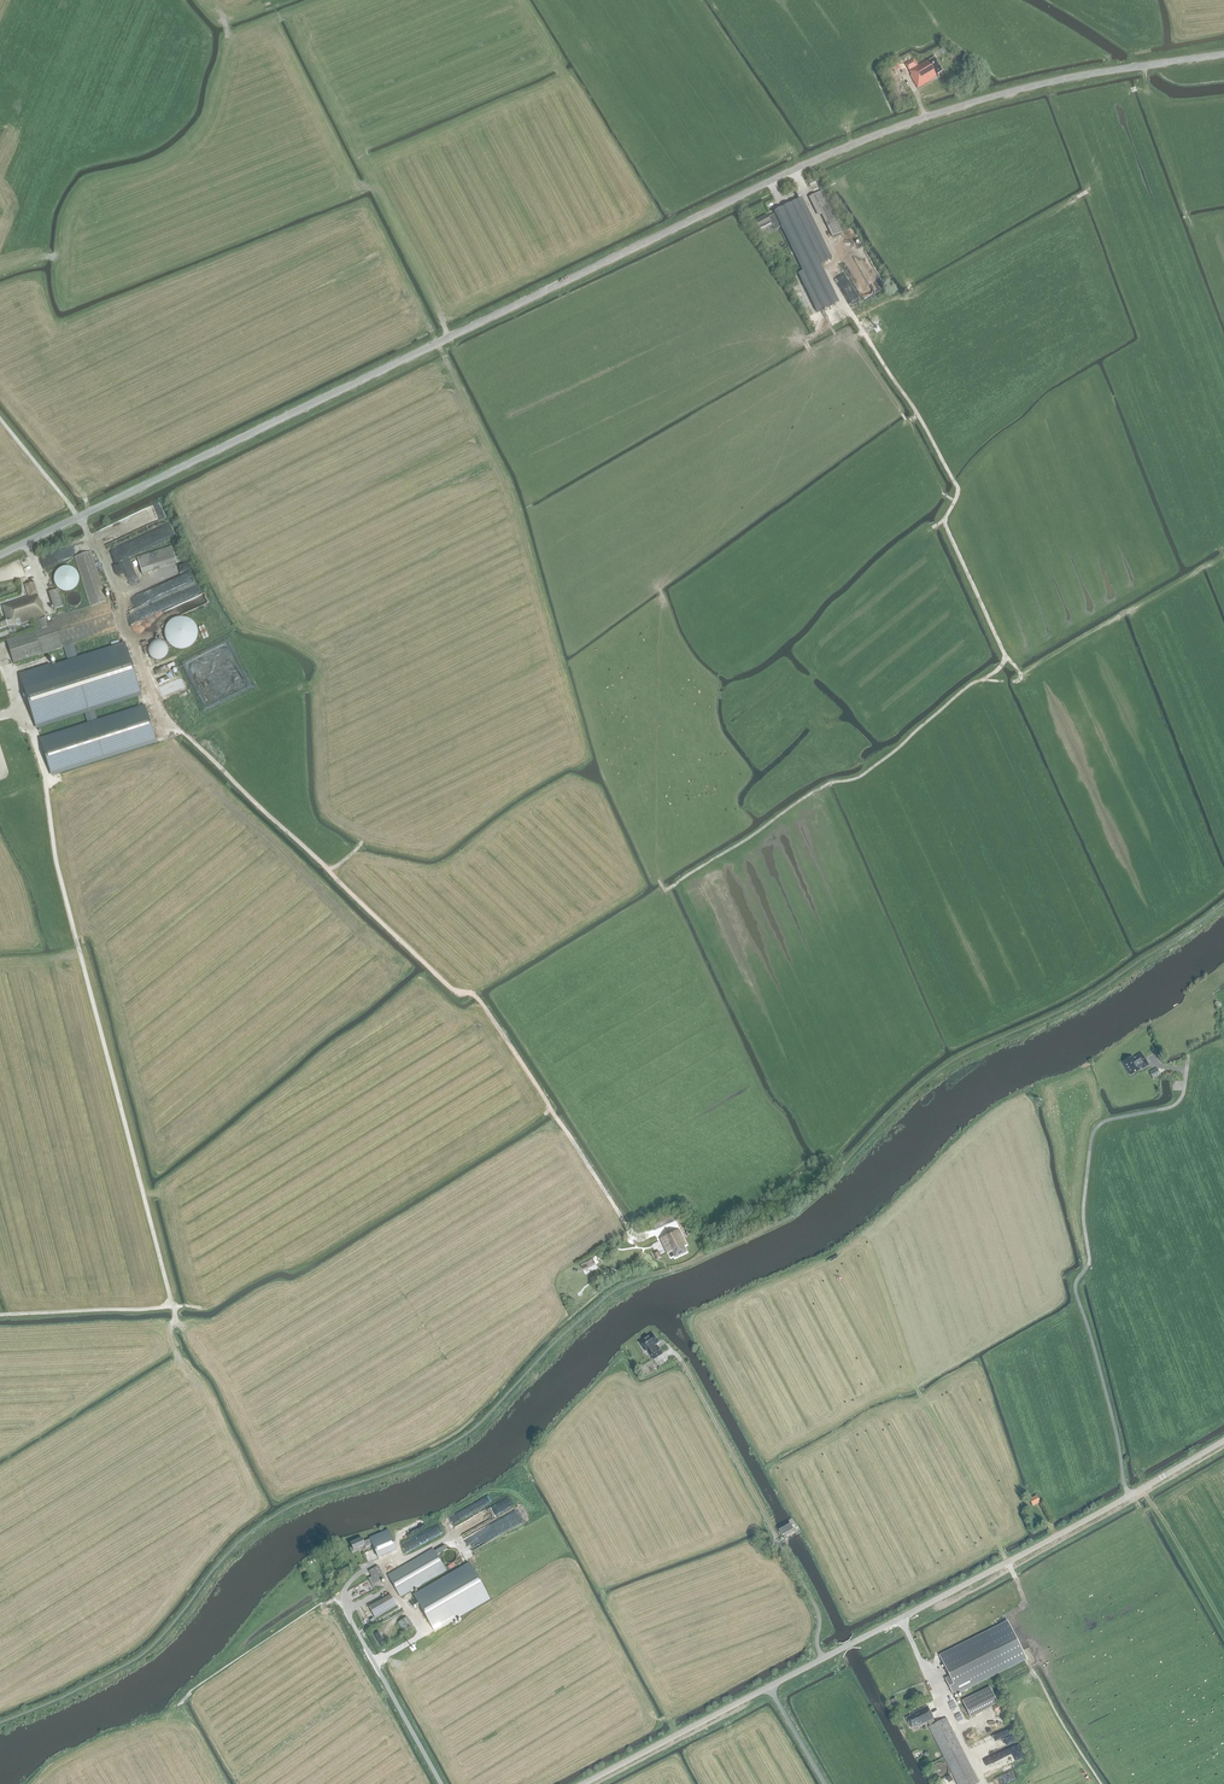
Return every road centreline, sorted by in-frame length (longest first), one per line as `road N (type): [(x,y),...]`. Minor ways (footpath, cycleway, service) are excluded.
road 1 (secondary): [(78,516),(814,158),(1052,79),(1223,53)]
road 2 (track): [(633,1228),(473,989),(458,991),(162,711),(121,618),(111,570),(78,516)]
road 3 (tertiary): [(582,1783),(1223,1440)]
road 4 (unclassified): [(78,516),(0,411)]

